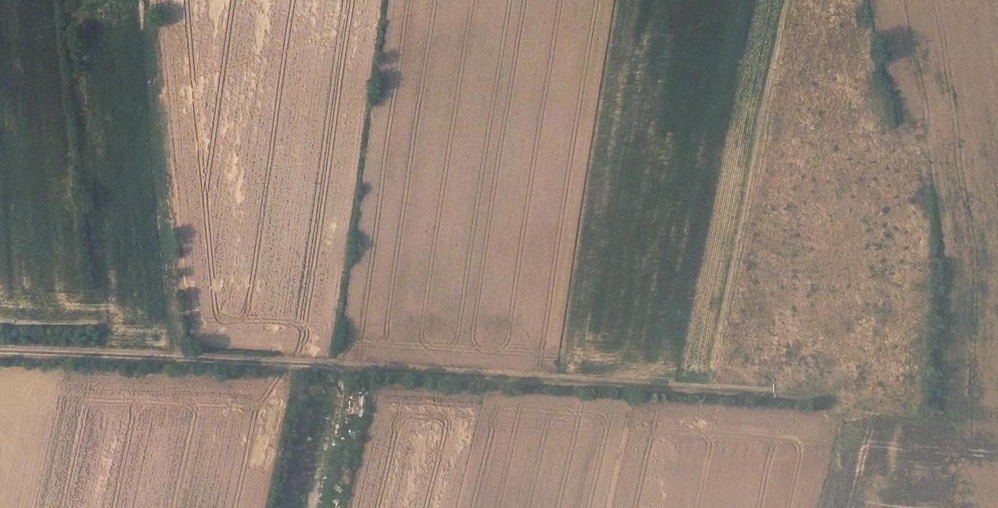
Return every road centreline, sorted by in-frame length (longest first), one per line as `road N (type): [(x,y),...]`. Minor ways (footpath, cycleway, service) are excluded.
road 1 (track): [(0,349),(175,351),(700,386)]

